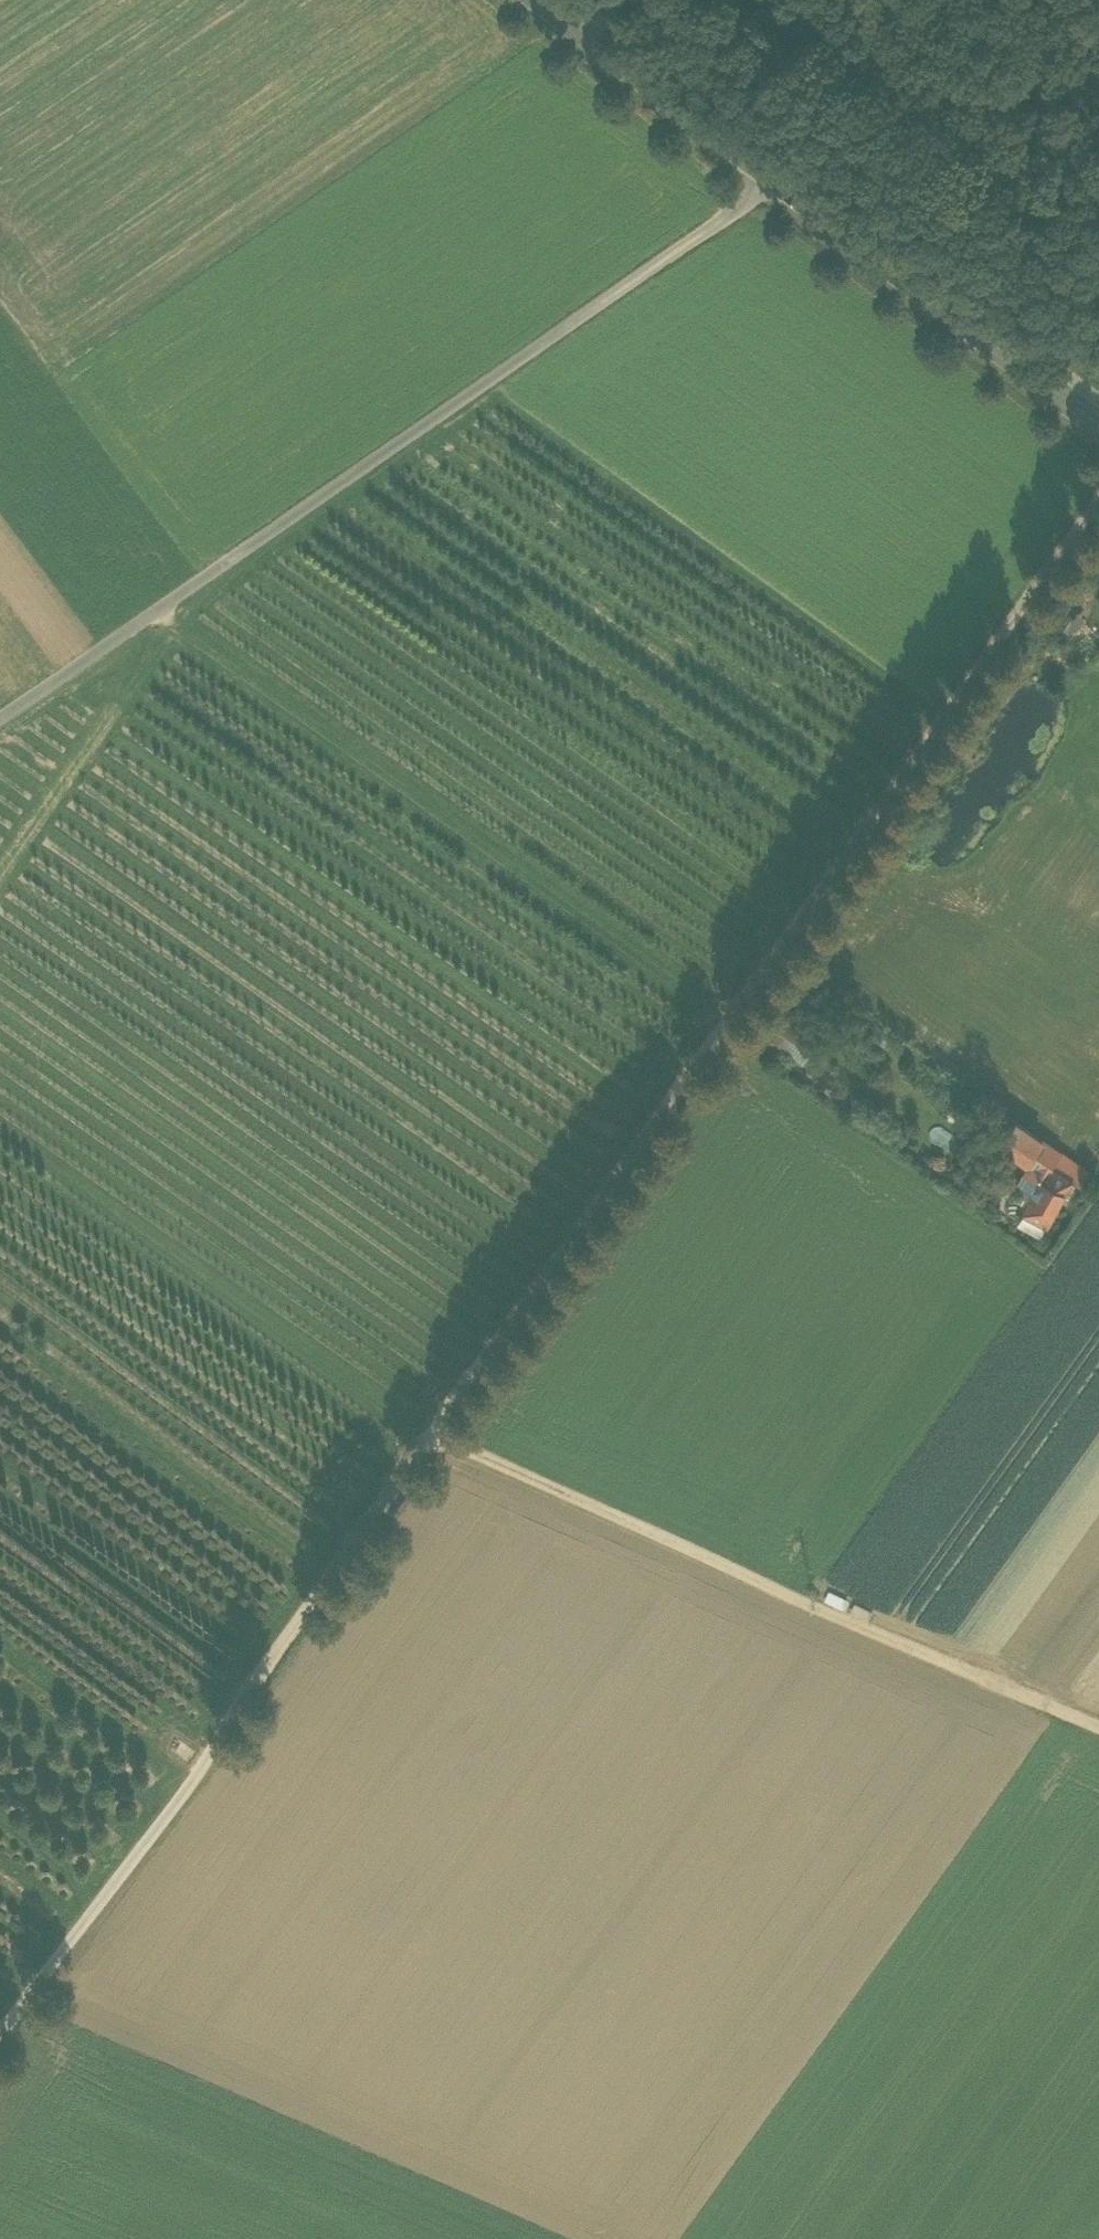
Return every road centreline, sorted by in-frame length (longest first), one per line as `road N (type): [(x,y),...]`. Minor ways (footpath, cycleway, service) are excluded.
road 1 (track): [(0,719),(748,201),(787,186),(923,0)]
road 2 (track): [(436,1434),(1098,509)]
road 3 (track): [(0,2043),(436,1434)]
road 4 (track): [(1098,1726),(436,1434)]
road 5 (track): [(732,1021),(155,612)]
road 6 (secondary): [(543,0),(1098,431)]

